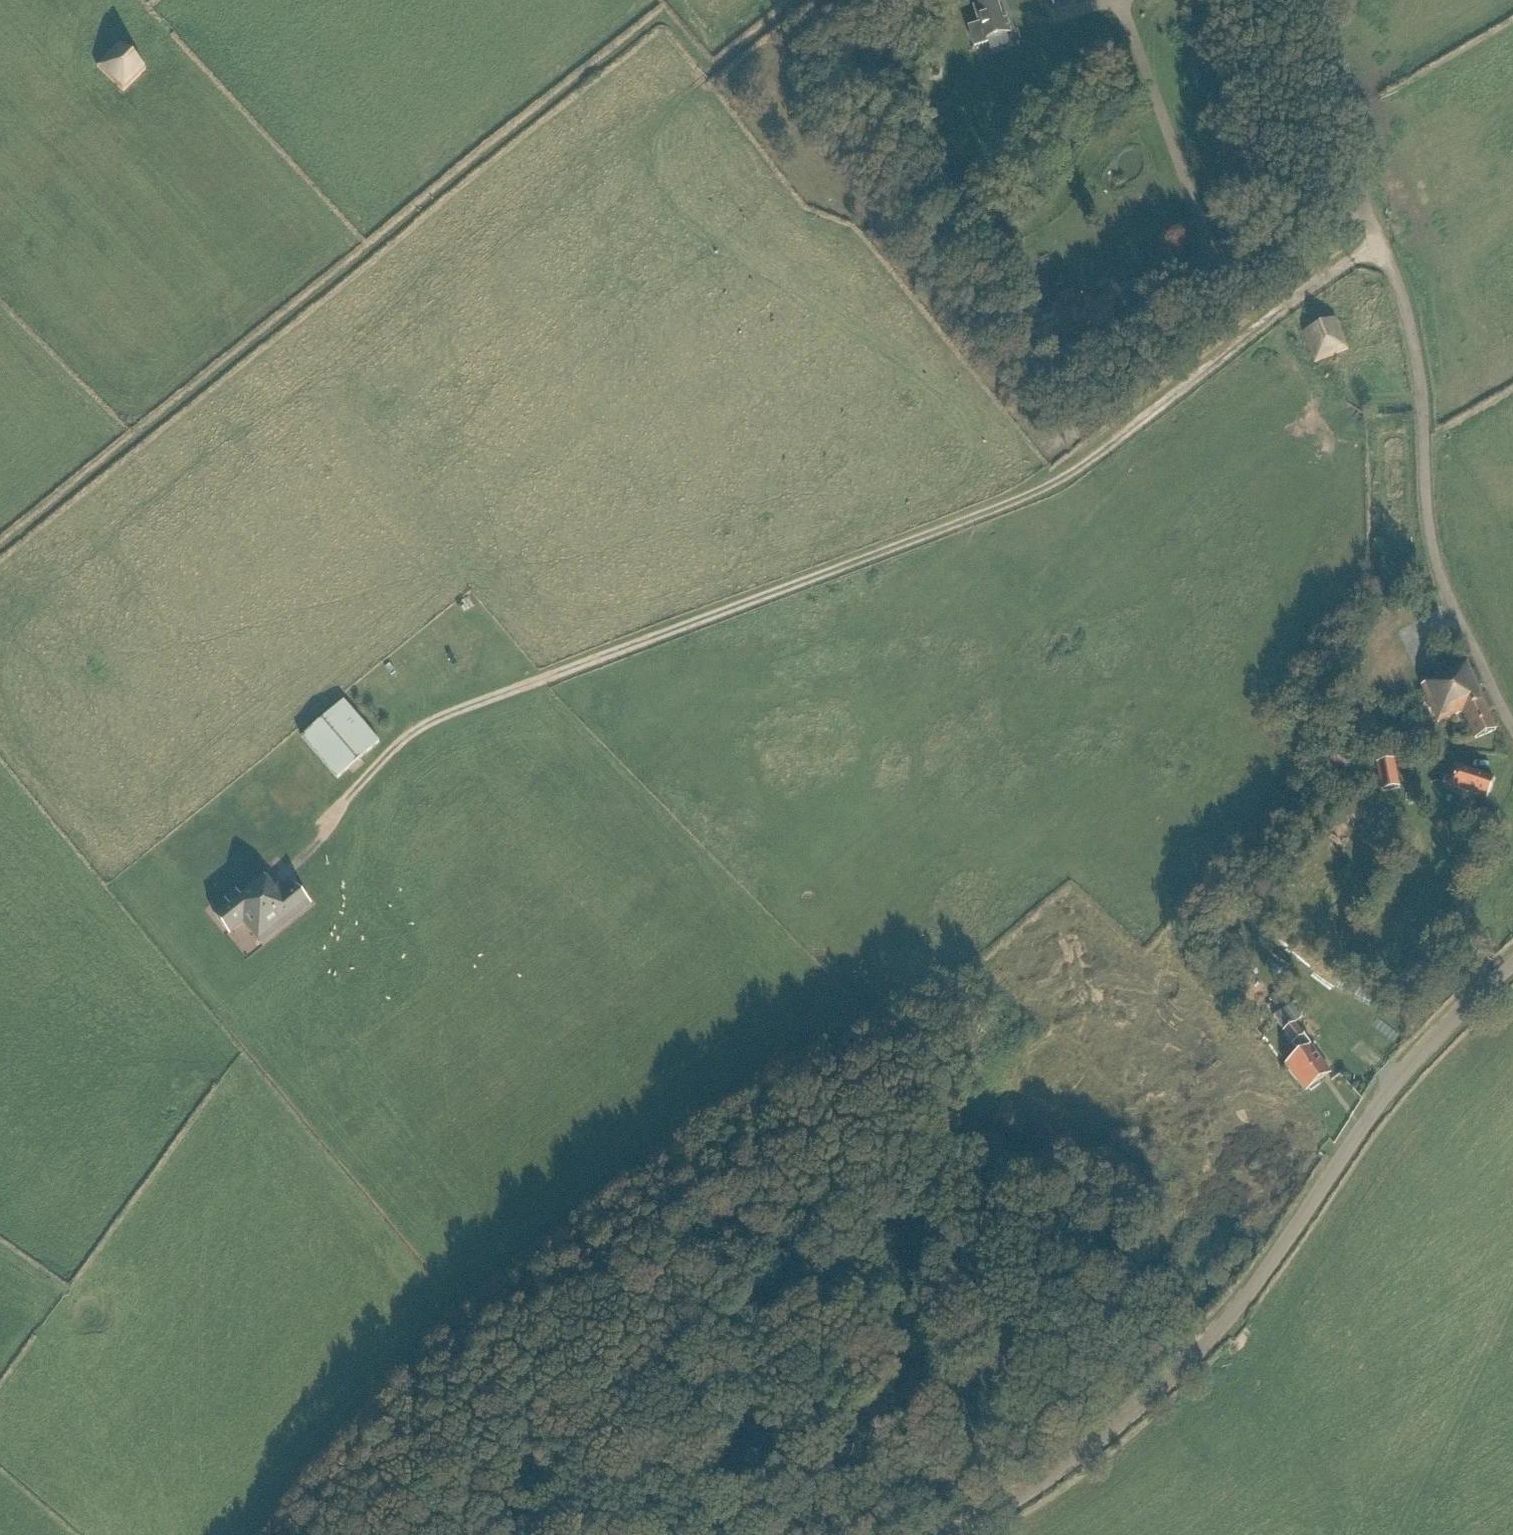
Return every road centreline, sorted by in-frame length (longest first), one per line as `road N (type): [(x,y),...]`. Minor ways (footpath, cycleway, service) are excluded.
road 1 (unclassified): [(951,1534),(1059,1472),(1184,1367),(1262,1276),(1399,1076),(1512,964)]
road 2 (unclassified): [(1512,729),(1452,606),(1429,527),(1421,376),(1401,286),(1359,176),(1317,0)]
road 3 (track): [(1207,1343),(1173,1349),(1078,1418),(1059,1472)]

